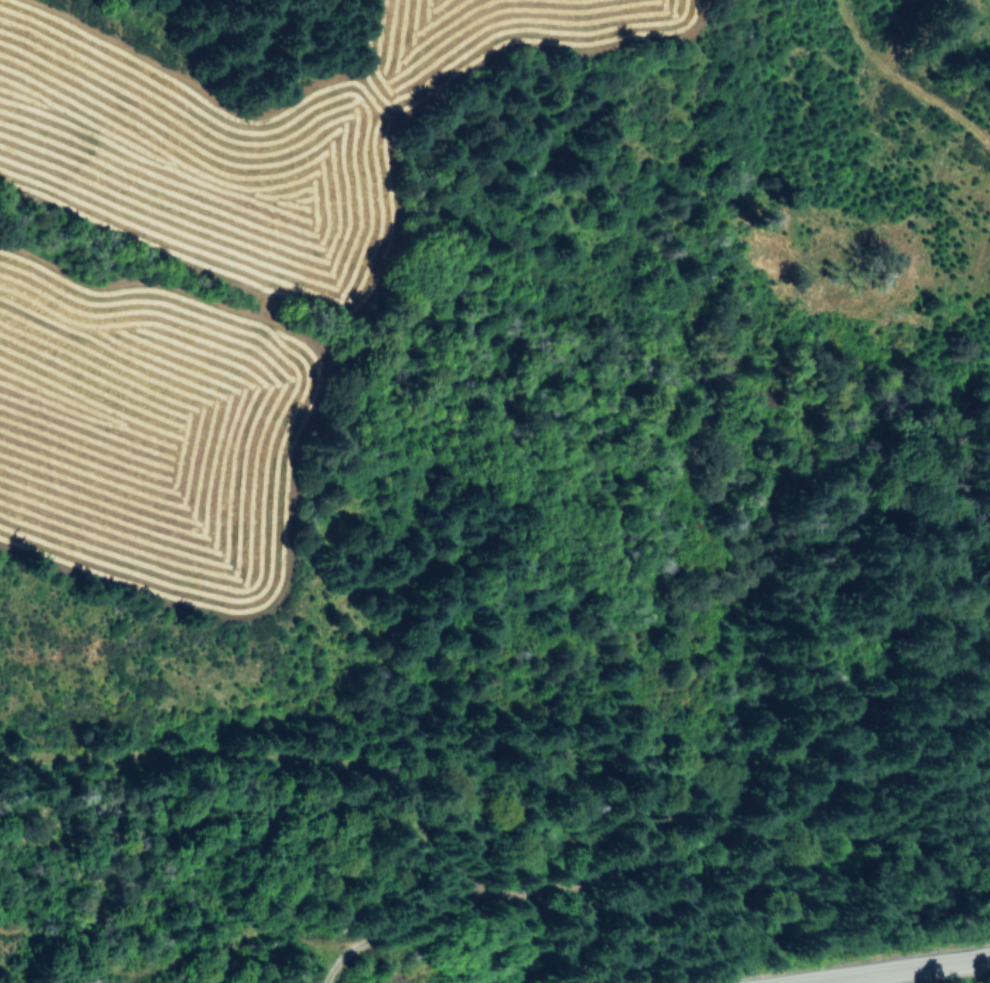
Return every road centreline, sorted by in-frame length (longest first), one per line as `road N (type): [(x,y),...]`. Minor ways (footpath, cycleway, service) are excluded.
road 1 (track): [(989,146),(864,43),(846,0)]
road 2 (secondary): [(825,982),(989,959)]

